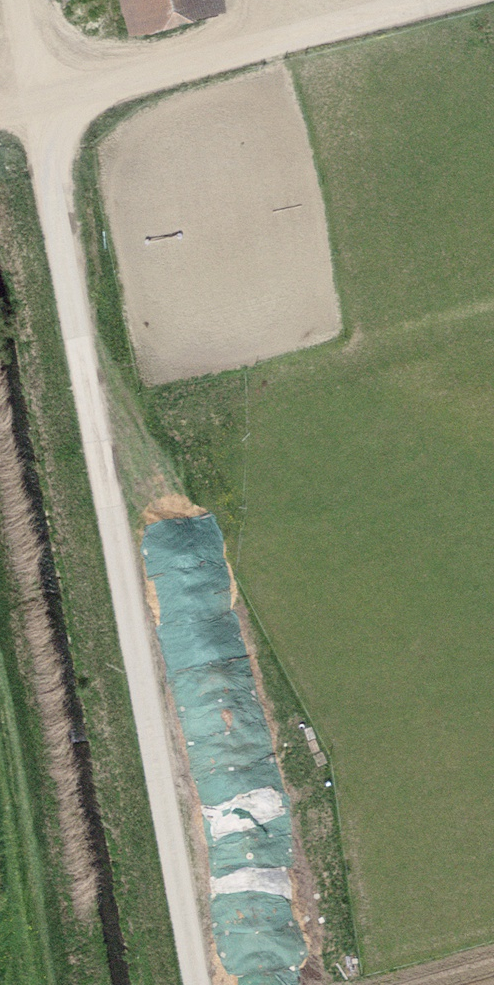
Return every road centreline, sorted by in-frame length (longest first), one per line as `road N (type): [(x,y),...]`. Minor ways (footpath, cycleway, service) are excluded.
road 1 (track): [(49,118),(207,984)]
road 2 (track): [(458,0),(49,118)]
road 3 (track): [(51,984),(0,709)]
road 4 (track): [(26,0),(49,118)]

